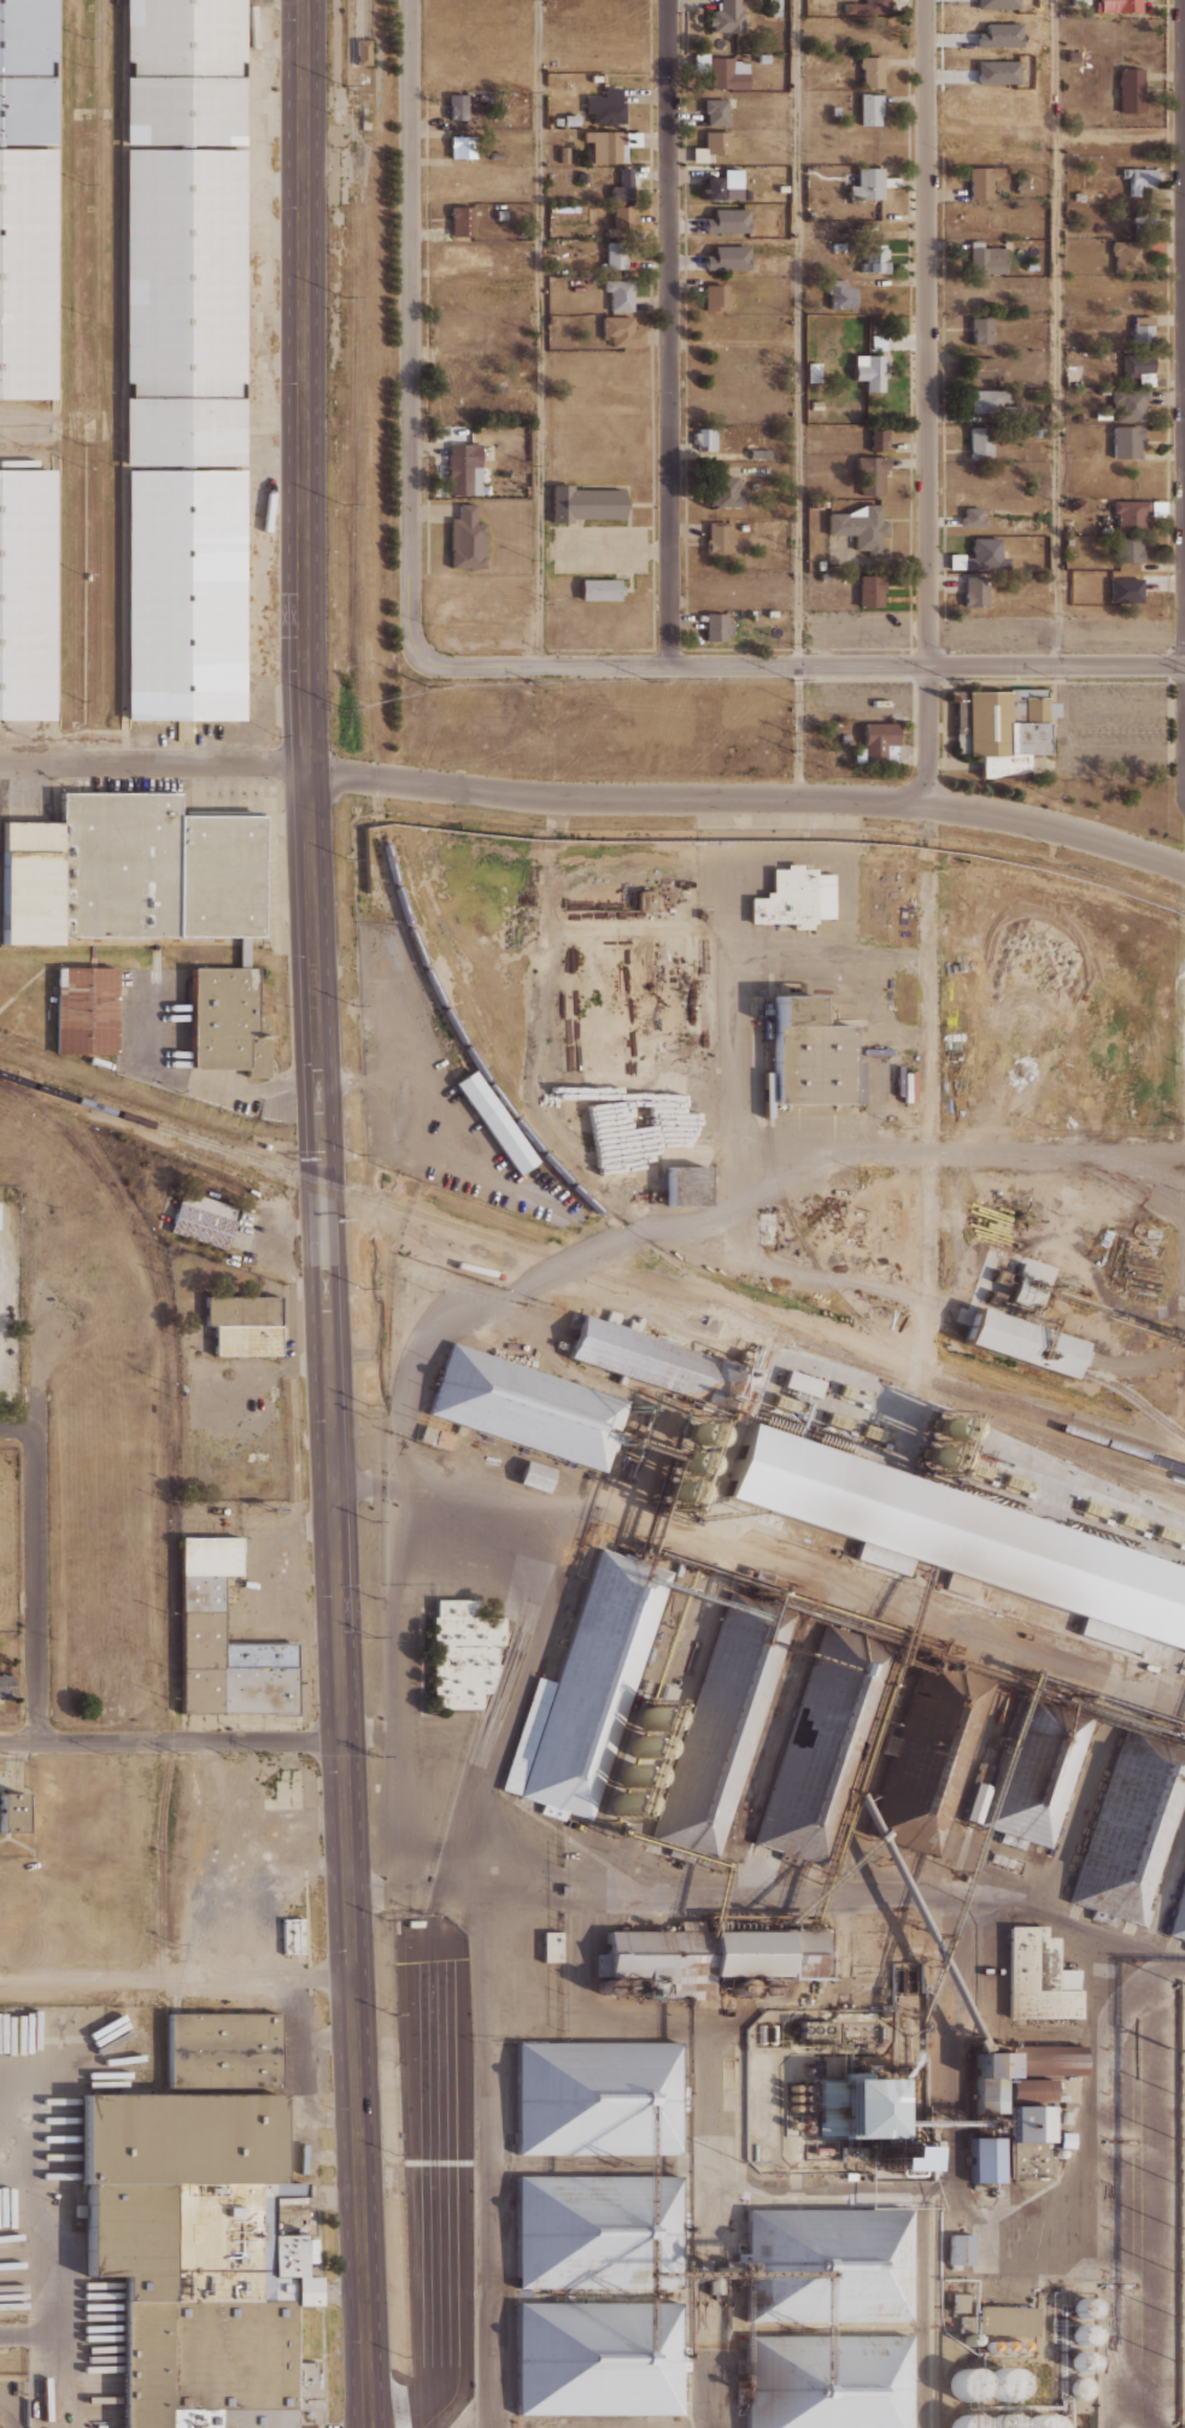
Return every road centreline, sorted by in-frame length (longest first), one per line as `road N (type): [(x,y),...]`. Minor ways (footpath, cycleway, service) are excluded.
road 1 (secondary): [(308,0),(307,767),(368,2427)]
road 2 (residential): [(307,767),(528,797),(929,807),(1042,825),(1184,869)]
road 3 (residential): [(927,0),(929,807)]
road 4 (residential): [(412,667),(1184,663)]
road 5 (residential): [(411,0),(412,667)]
road 6 (residential): [(669,0),(670,664)]
road 7 (residential): [(1184,0),(1184,663)]
road 8 (residential): [(41,1251),(40,1740)]
road 9 (residential): [(352,1992),(0,1977)]
road 10 (residential): [(342,1740),(0,1740)]
road 11 (residential): [(307,767),(0,763)]

